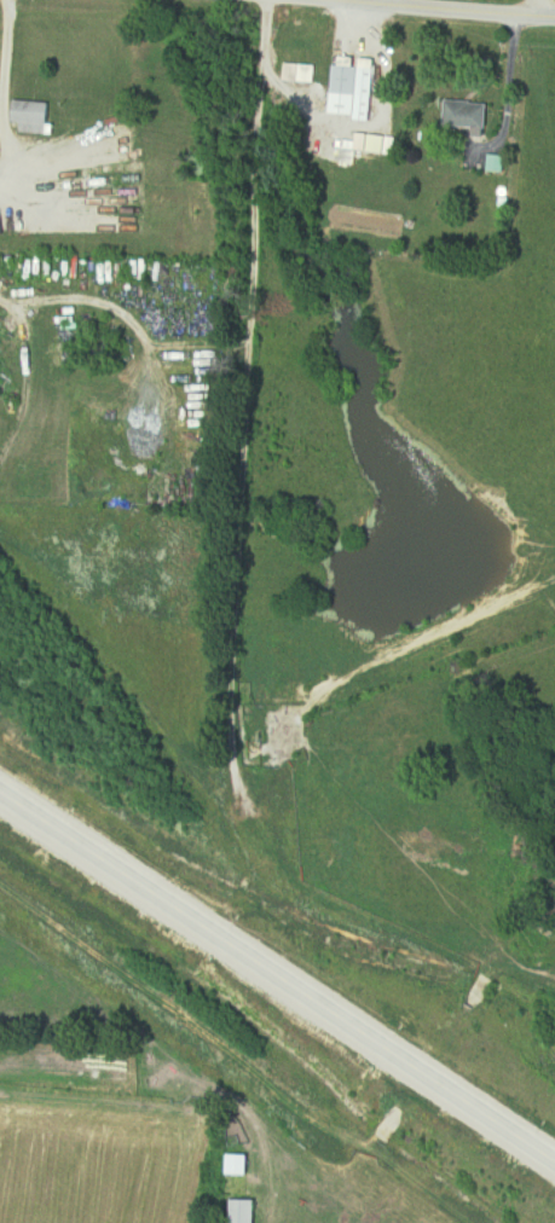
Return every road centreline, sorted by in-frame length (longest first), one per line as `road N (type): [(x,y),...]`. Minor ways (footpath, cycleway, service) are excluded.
road 1 (residential): [(229,859),(252,195),(270,0)]
road 2 (primary): [(554,1164),(0,797)]
road 3 (tertiary): [(554,20),(287,0)]

